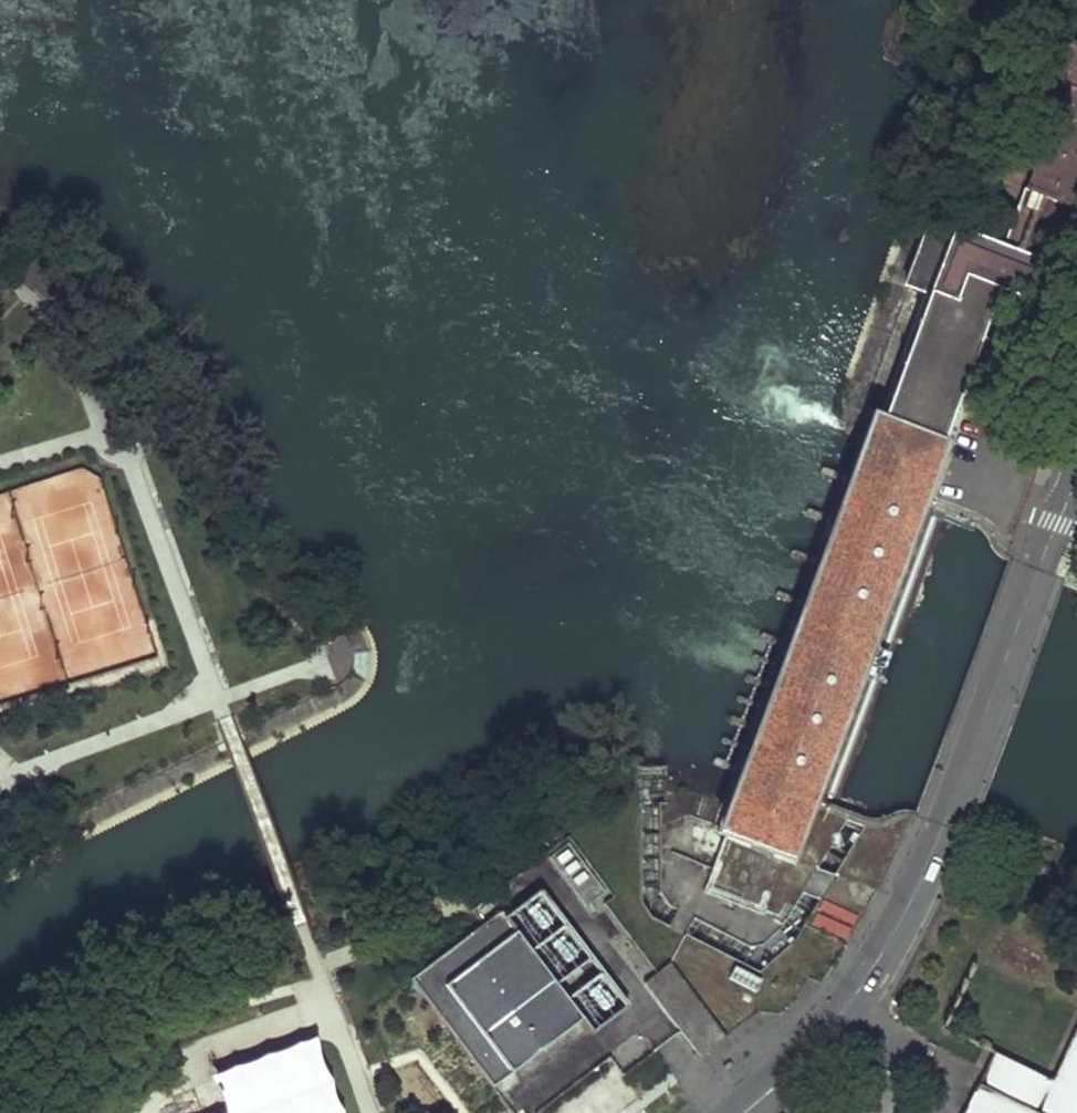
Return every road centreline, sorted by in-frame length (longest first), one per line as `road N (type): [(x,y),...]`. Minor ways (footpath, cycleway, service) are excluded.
road 1 (residential): [(743,1112),(791,1074),(845,1009),(913,898),(1076,479)]

